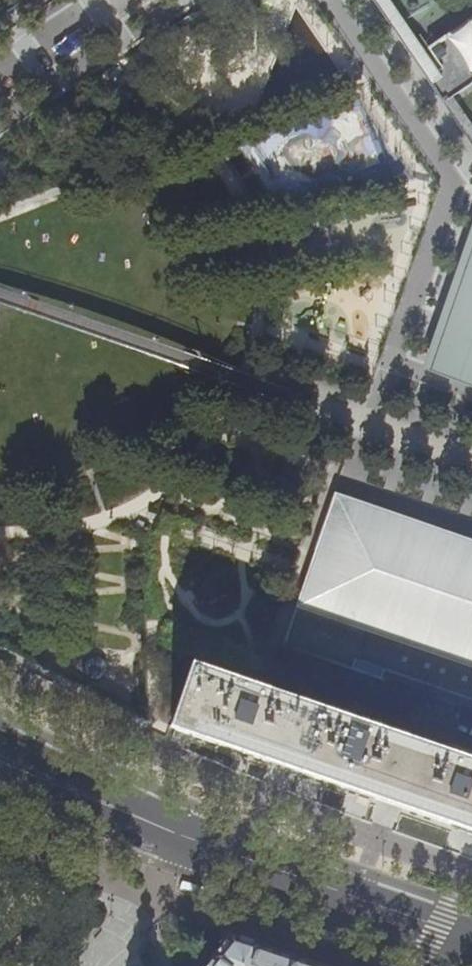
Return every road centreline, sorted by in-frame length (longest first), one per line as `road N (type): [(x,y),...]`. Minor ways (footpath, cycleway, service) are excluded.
road 1 (secondary): [(0,755),(209,846),(471,940)]

